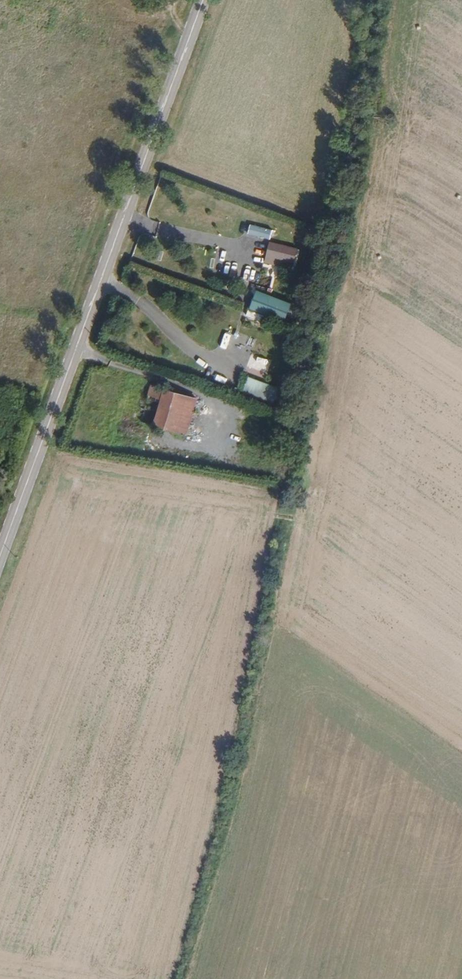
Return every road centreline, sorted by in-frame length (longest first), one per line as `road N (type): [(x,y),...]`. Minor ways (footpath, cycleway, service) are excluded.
road 1 (primary): [(0,550),(202,0)]

